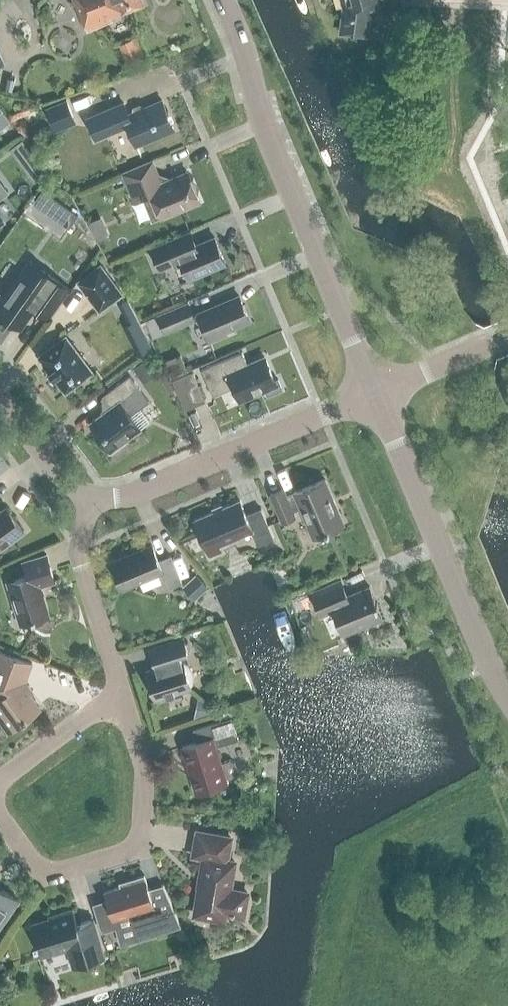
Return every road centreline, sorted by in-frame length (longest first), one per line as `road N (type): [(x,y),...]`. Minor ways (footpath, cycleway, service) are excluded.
road 1 (tertiary): [(374,393),(262,121),(223,0)]
road 2 (tertiary): [(507,699),(374,393)]
road 3 (residential): [(123,699),(145,772),(134,847),(49,872),(0,819)]
road 4 (residential): [(92,496),(131,496),(374,393)]
road 5 (residential): [(123,699),(79,556),(92,496)]
road 6 (residential): [(374,393),(507,336)]
road 7 (residential): [(0,399),(62,480),(92,496)]
road 8 (residential): [(0,781),(100,708)]

